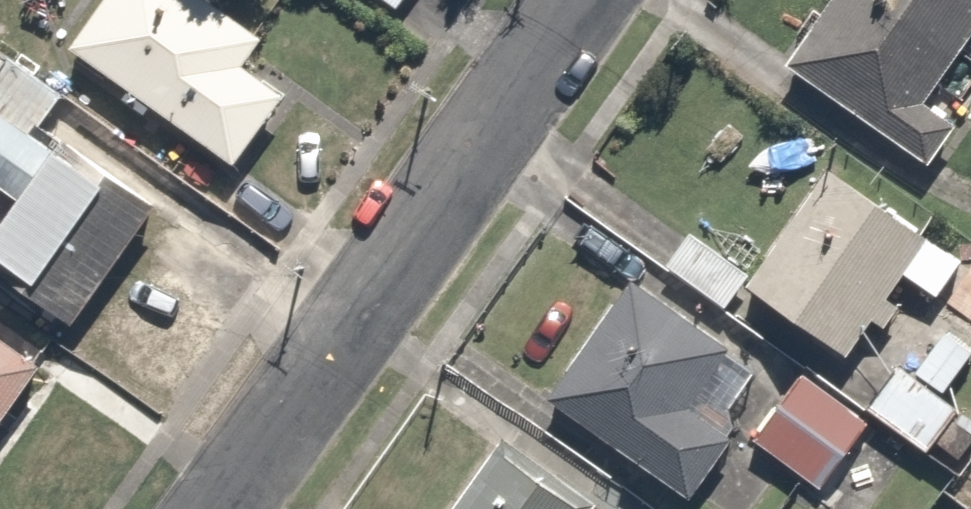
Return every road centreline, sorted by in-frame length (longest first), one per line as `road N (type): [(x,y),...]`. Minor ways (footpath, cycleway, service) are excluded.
road 1 (residential): [(576,0),(216,508)]

